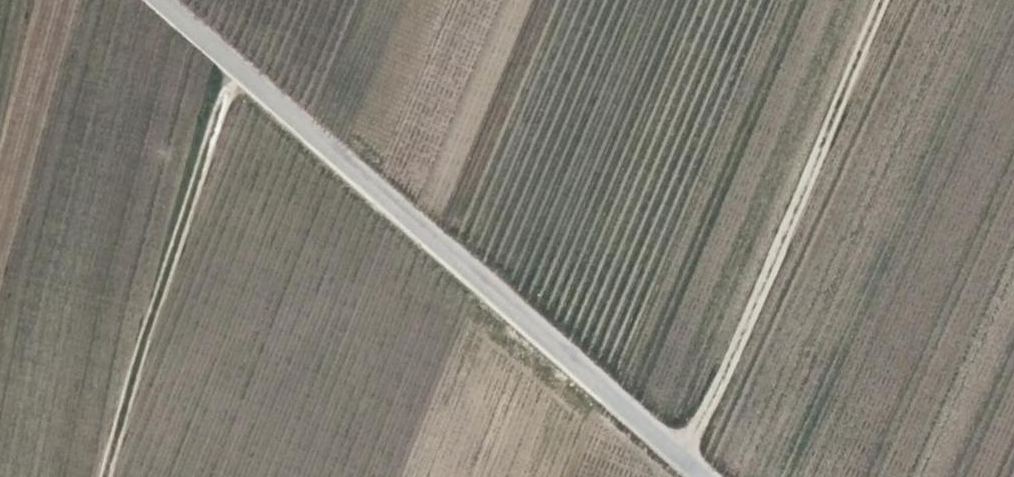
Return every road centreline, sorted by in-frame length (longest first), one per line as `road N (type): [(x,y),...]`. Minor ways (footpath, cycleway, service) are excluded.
road 1 (unclassified): [(700,476),(153,0)]
road 2 (track): [(875,0),(677,458)]
road 3 (track): [(234,71),(108,476)]

